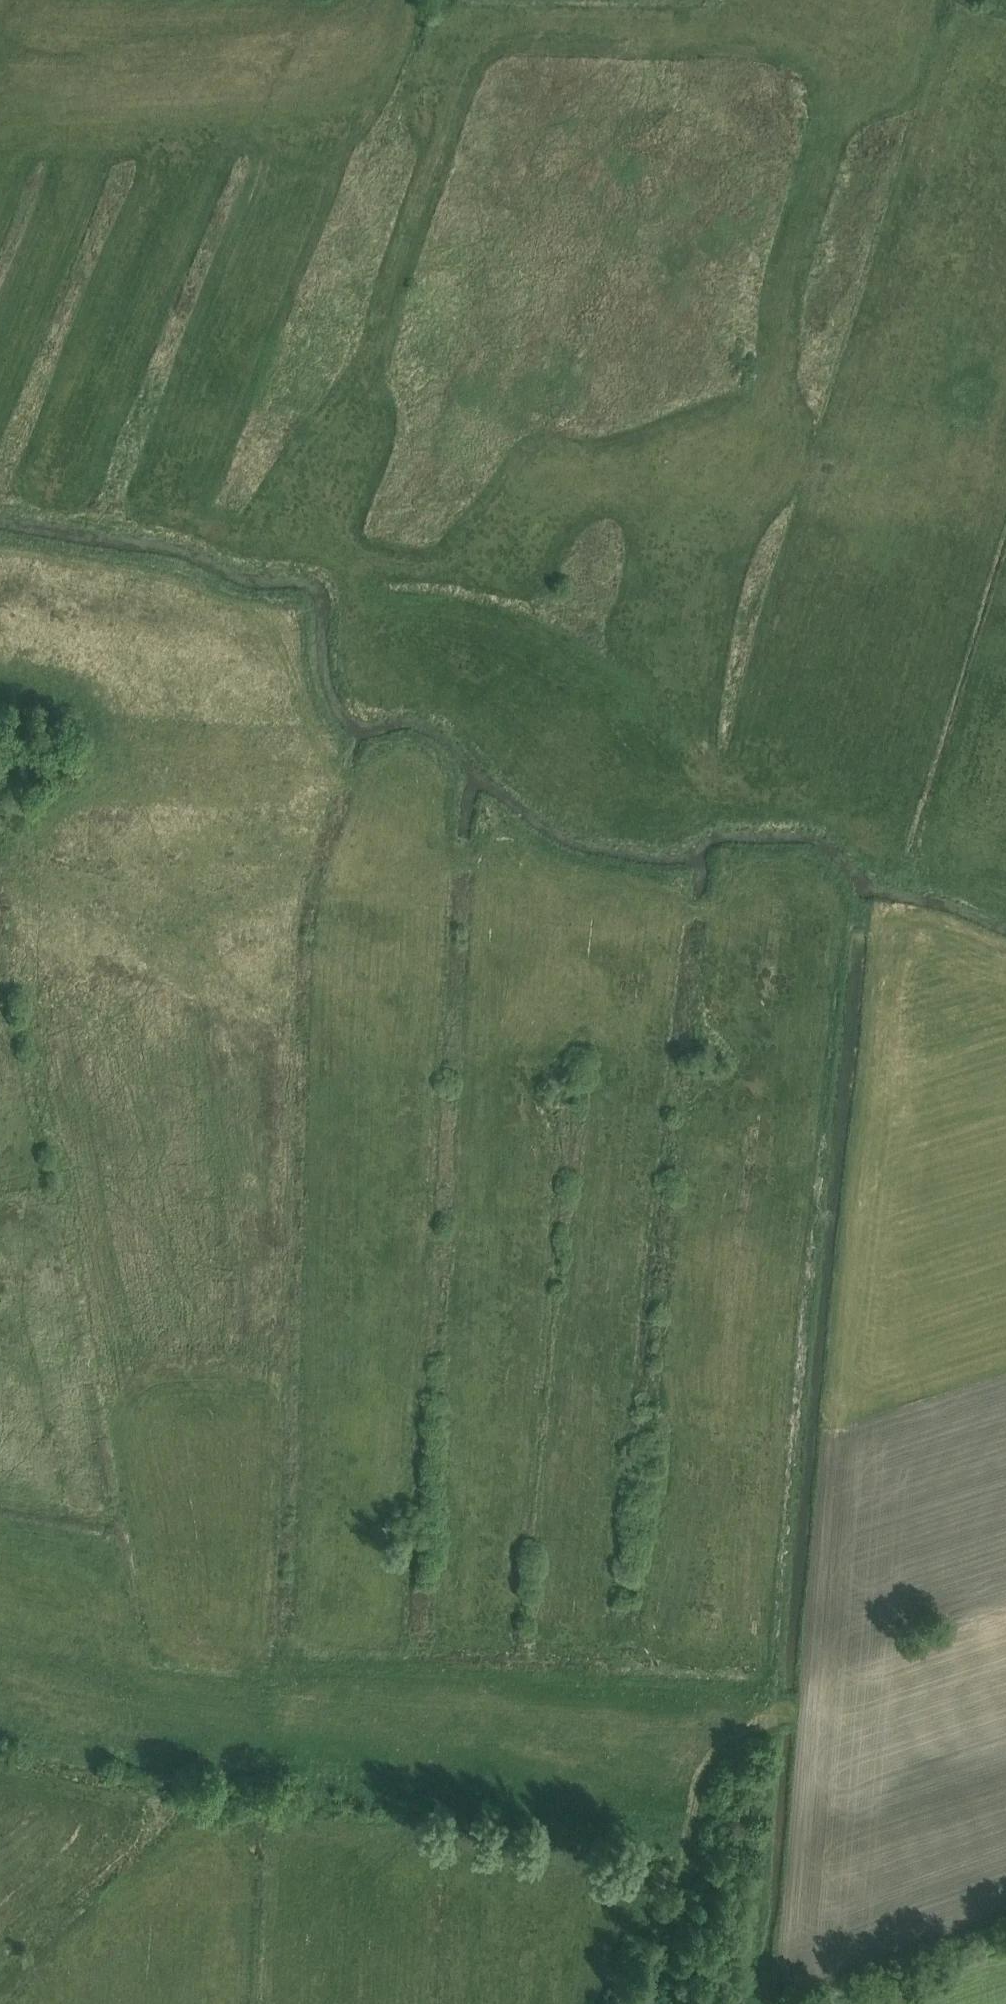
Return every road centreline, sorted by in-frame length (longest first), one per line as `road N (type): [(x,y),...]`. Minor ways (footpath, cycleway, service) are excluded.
road 1 (track): [(639,2003),(688,1866)]

